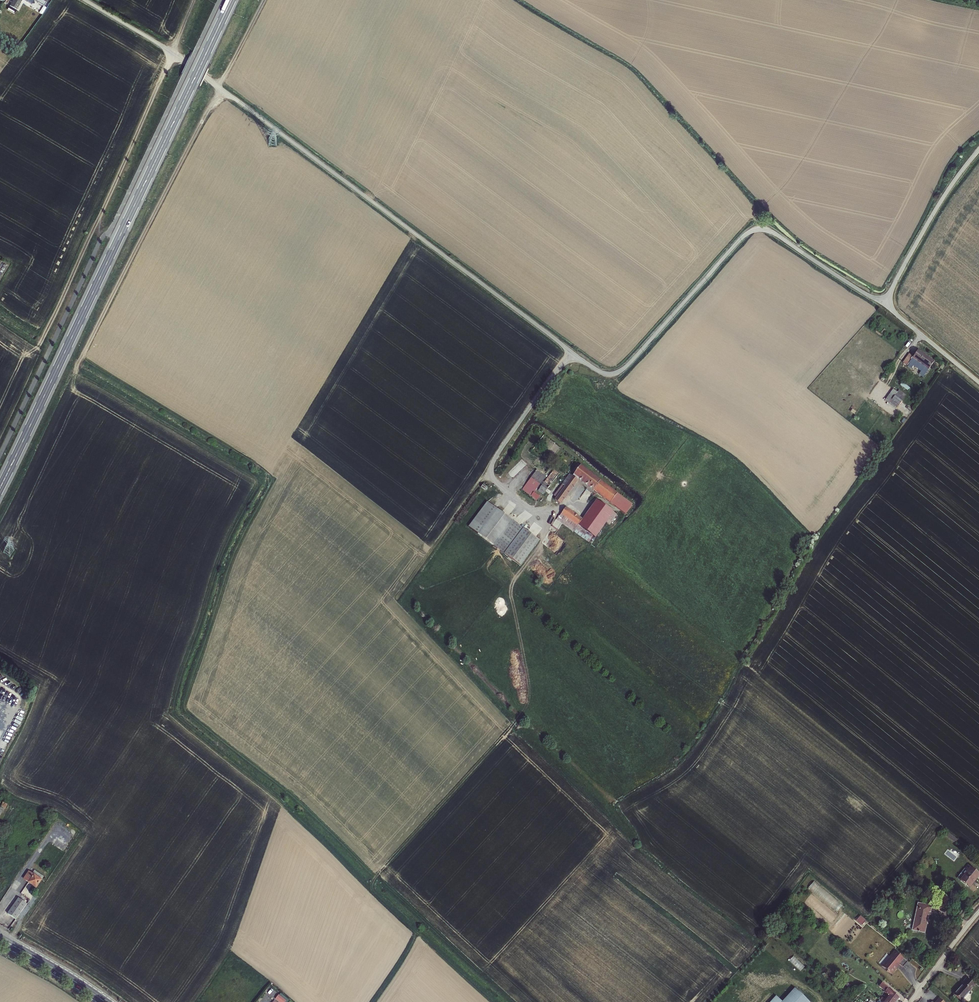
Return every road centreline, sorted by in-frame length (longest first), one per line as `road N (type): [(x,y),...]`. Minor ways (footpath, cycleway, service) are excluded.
road 1 (unclassified): [(884,304),(774,234),(754,231),(629,364),(597,371),(186,64),(85,0)]
road 2 (primary): [(231,0),(0,487)]
road 3 (track): [(264,0),(78,365)]
road 4 (track): [(103,237),(99,220),(194,0)]
road 5 (unclassified): [(978,149),(884,304)]
road 6 (unclassified): [(884,304),(978,383)]
road 7 (primary): [(105,1001),(0,939)]

